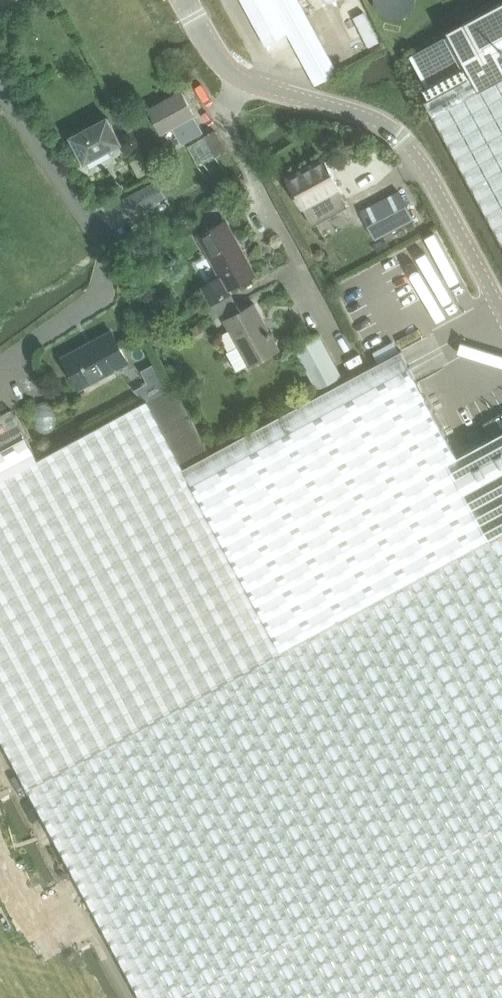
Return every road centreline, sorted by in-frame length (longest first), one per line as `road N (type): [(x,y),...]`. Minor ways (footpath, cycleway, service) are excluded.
road 1 (tertiary): [(185,0),(237,75),(373,118),(403,138),(501,307)]

